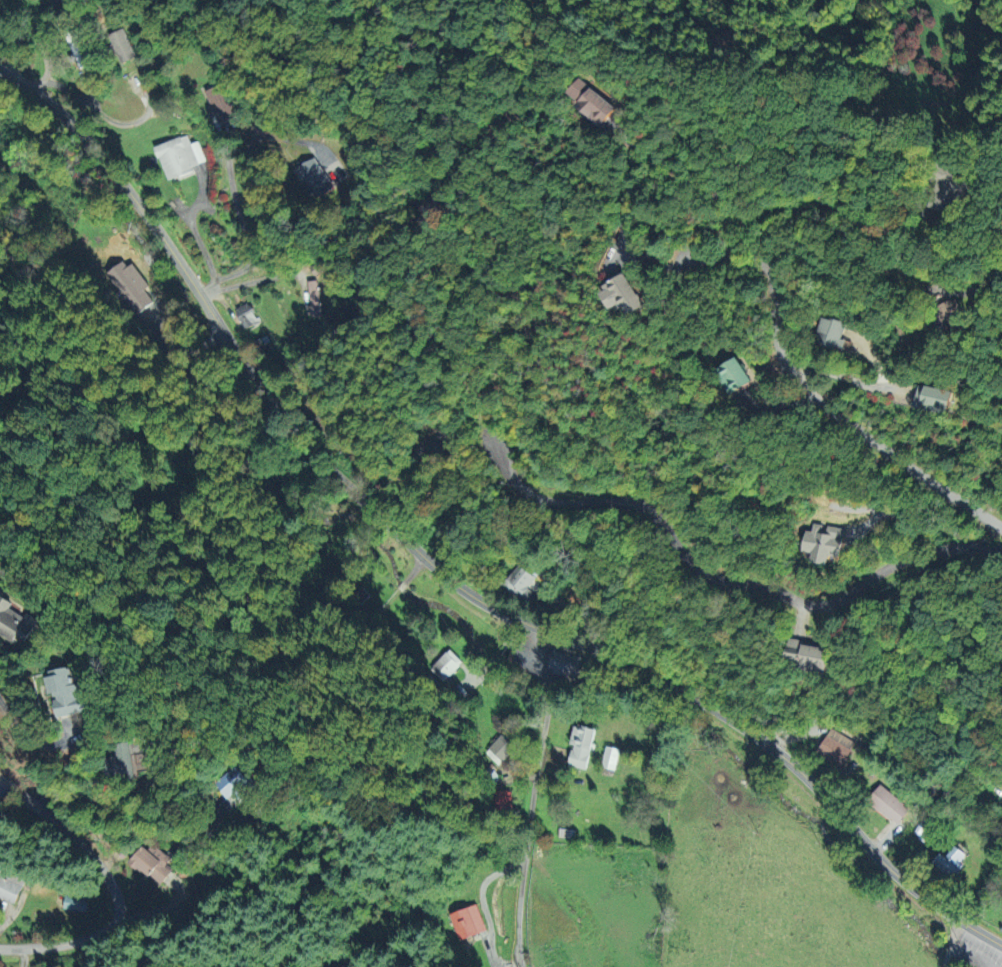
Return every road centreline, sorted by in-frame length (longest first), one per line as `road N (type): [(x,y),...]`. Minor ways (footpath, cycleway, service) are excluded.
road 1 (residential): [(1001,943),(885,862),(802,772),(723,708),(501,616),(422,559),(309,452),(117,176),(75,133),(0,79)]
road 2 (residential): [(1001,541),(890,565),(831,606),(803,603),(734,586),(692,564),(652,513),(632,505),(539,498),(513,481),(495,441)]
road 3 (residential): [(1001,526),(794,379),(781,360),(772,270),(729,256),(684,258)]
road 4 (residential): [(520,966),(523,875),(548,699),(530,630)]
road 5 (residential): [(0,949),(97,939),(117,920),(115,885),(90,849),(0,777)]
road 6 (residential): [(332,163),(305,142),(263,136),(251,143),(253,255)]
road 7 (residential): [(227,138),(253,255),(248,266),(212,282)]
road 8 (residential): [(1001,277),(976,291),(943,284),(912,257),(897,220)]
road 9 (residential): [(201,176),(190,220),(212,282),(199,295)]

